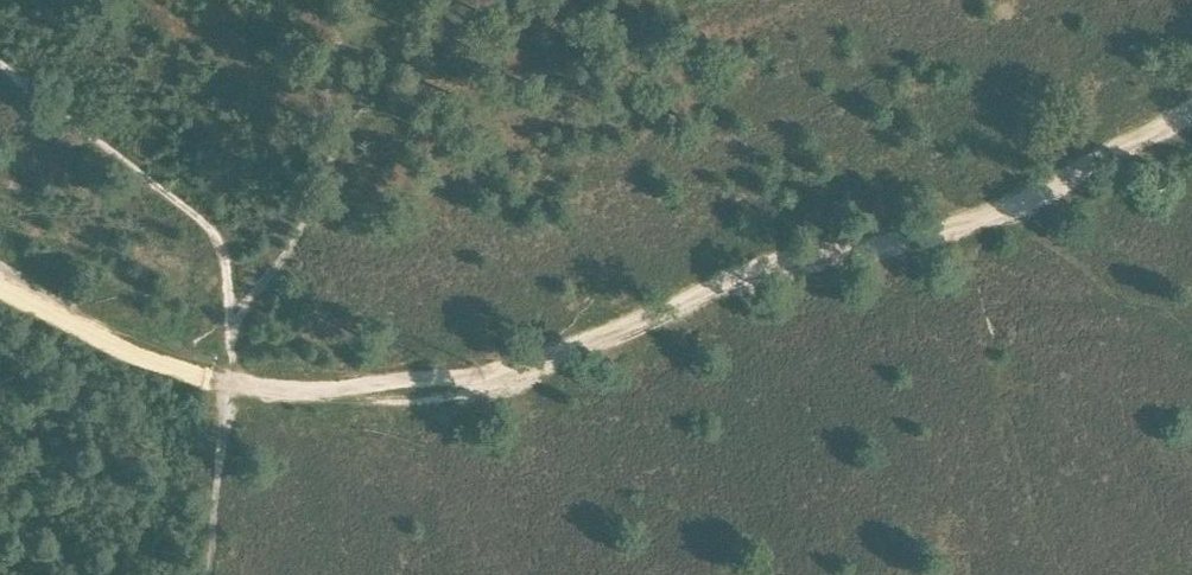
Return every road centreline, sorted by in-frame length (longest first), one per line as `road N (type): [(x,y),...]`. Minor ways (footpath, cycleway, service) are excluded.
road 1 (track): [(225,387),(388,388),(538,367),(725,280),(1030,200),(1191,104)]
road 2 (track): [(0,56),(214,232),(232,323),(225,387)]
road 3 (track): [(0,288),(100,339),(225,387)]
road 4 (track): [(204,574),(225,387)]

